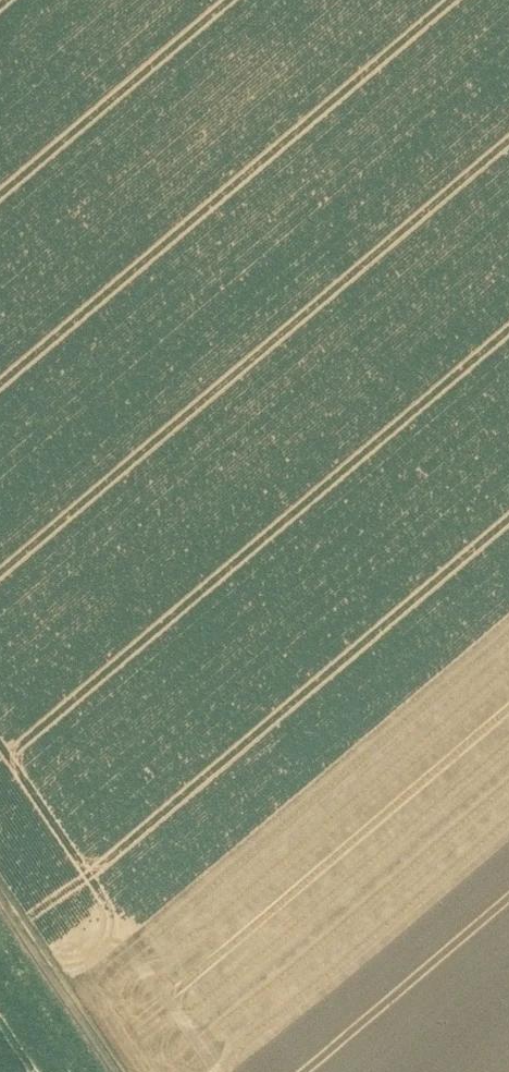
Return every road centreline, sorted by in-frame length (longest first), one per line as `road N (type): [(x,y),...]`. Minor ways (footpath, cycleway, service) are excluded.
road 1 (track): [(0,894),(120,1071)]

